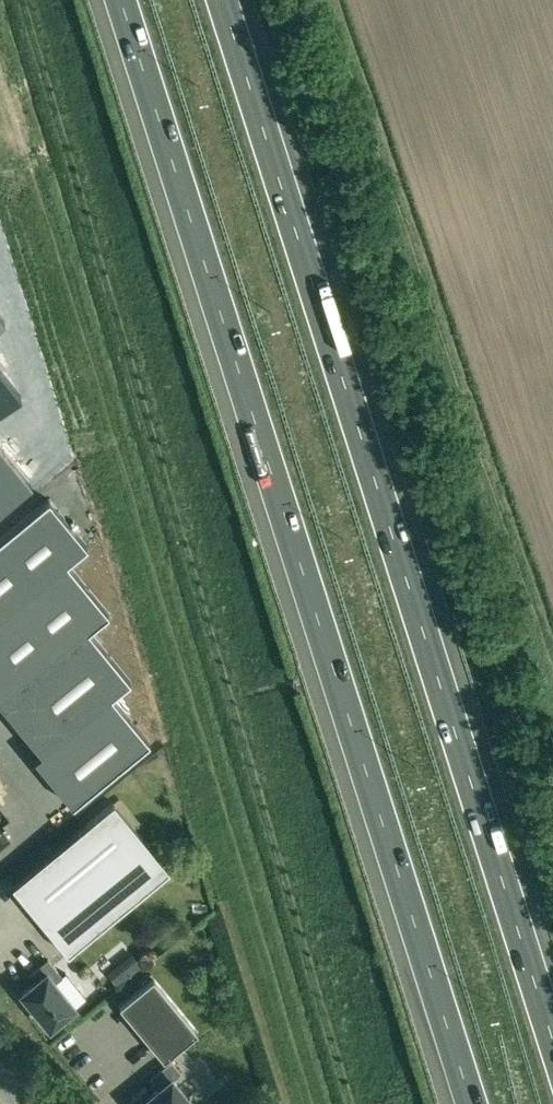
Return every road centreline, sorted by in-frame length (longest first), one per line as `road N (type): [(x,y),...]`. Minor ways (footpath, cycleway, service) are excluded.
road 1 (motorway): [(121,0),(473,1103)]
road 2 (motorway): [(552,1041),(222,0)]

